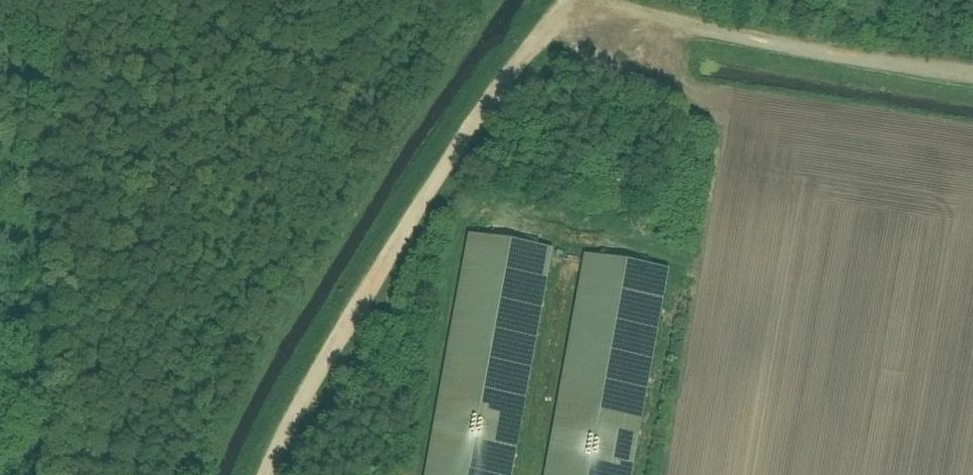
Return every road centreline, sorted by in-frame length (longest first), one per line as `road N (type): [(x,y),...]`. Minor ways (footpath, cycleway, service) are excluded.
road 1 (unclassified): [(259,474),(448,154),(552,20),(581,0)]
road 2 (track): [(972,63),(610,0)]

